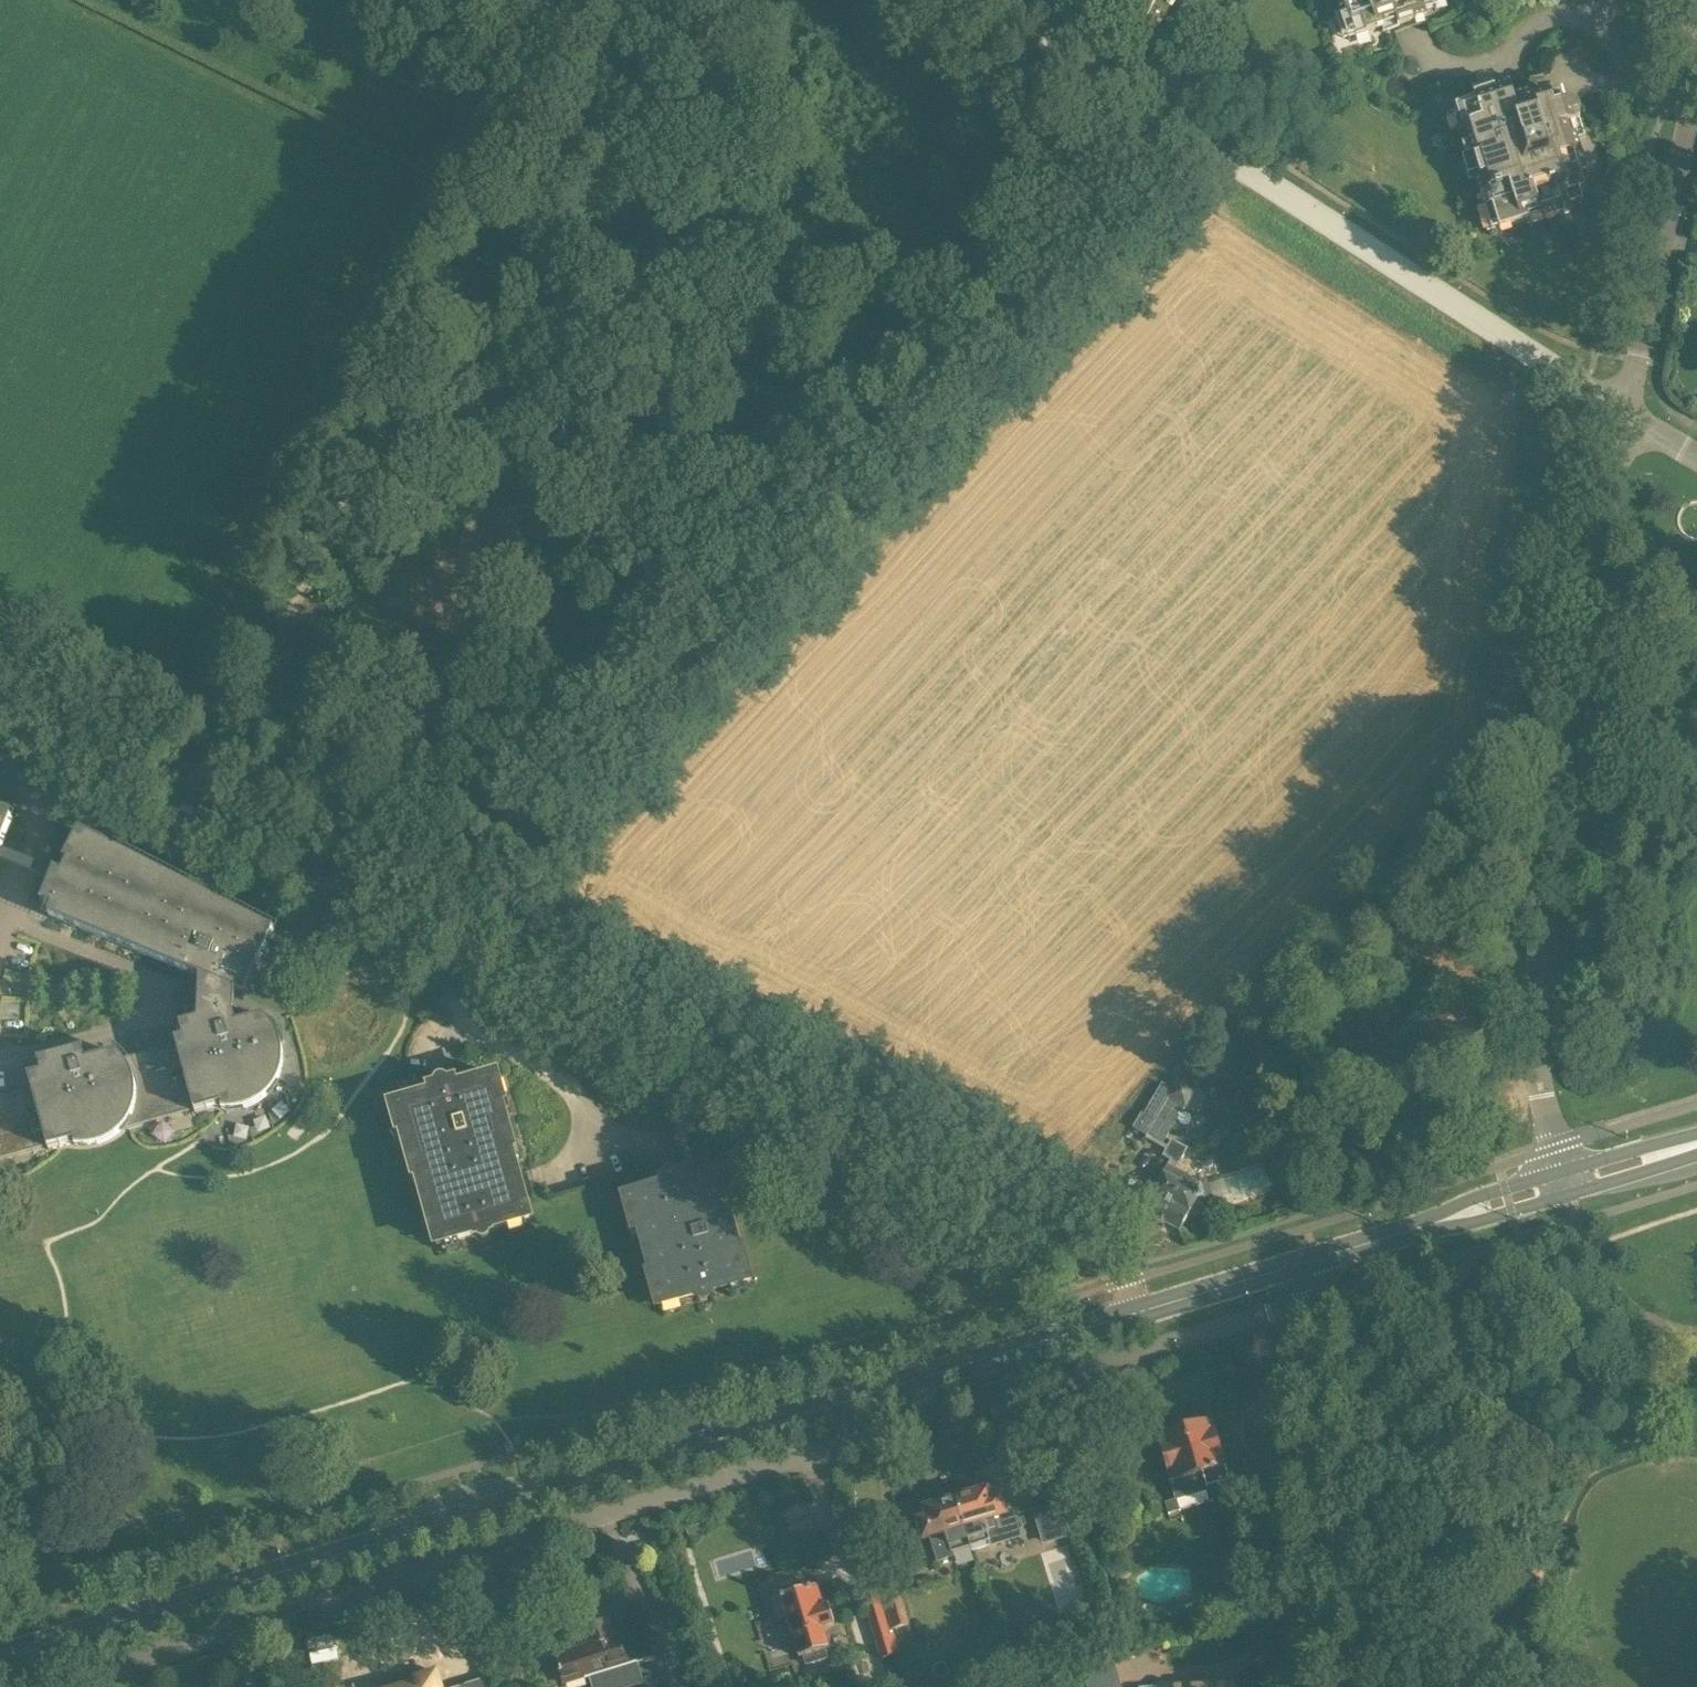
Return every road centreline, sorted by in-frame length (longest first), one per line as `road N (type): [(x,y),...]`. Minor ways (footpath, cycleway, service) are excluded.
road 1 (primary): [(0,1659),(1313,1261)]
road 2 (unclassified): [(33,1686),(1312,1296)]
road 3 (track): [(1185,129),(710,622),(436,924)]
road 4 (track): [(594,0),(197,800)]
road 5 (residential): [(1568,1184),(1540,1021),(1554,874),(1622,411)]
road 6 (track): [(623,0),(710,622)]
road 7 (residential): [(1622,411),(1151,108)]
road 8 (unclassified): [(469,940),(15,708)]
road 9 (unclassified): [(1103,1263),(702,1060)]
road 10 (unclassified): [(1305,1686),(1312,1296)]
road 11 (residential): [(1622,411),(1692,100)]
road 12 (unclassified): [(469,940),(456,977),(465,1013),(591,1109),(603,1159)]
road 13 (primary): [(1313,1261),(1568,1184)]
road 14 (unclassified): [(702,1060),(469,940)]
road 15 (unclassified): [(0,948),(41,820),(26,795),(0,782)]
road 16 (residential): [(1151,108),(994,0)]
road 17 (residential): [(1692,100),(1644,79),(1615,47),(1604,0)]
road 18 (primary): [(1568,1184),(1695,1146)]
road 19 (residential): [(1151,108),(1208,0)]

